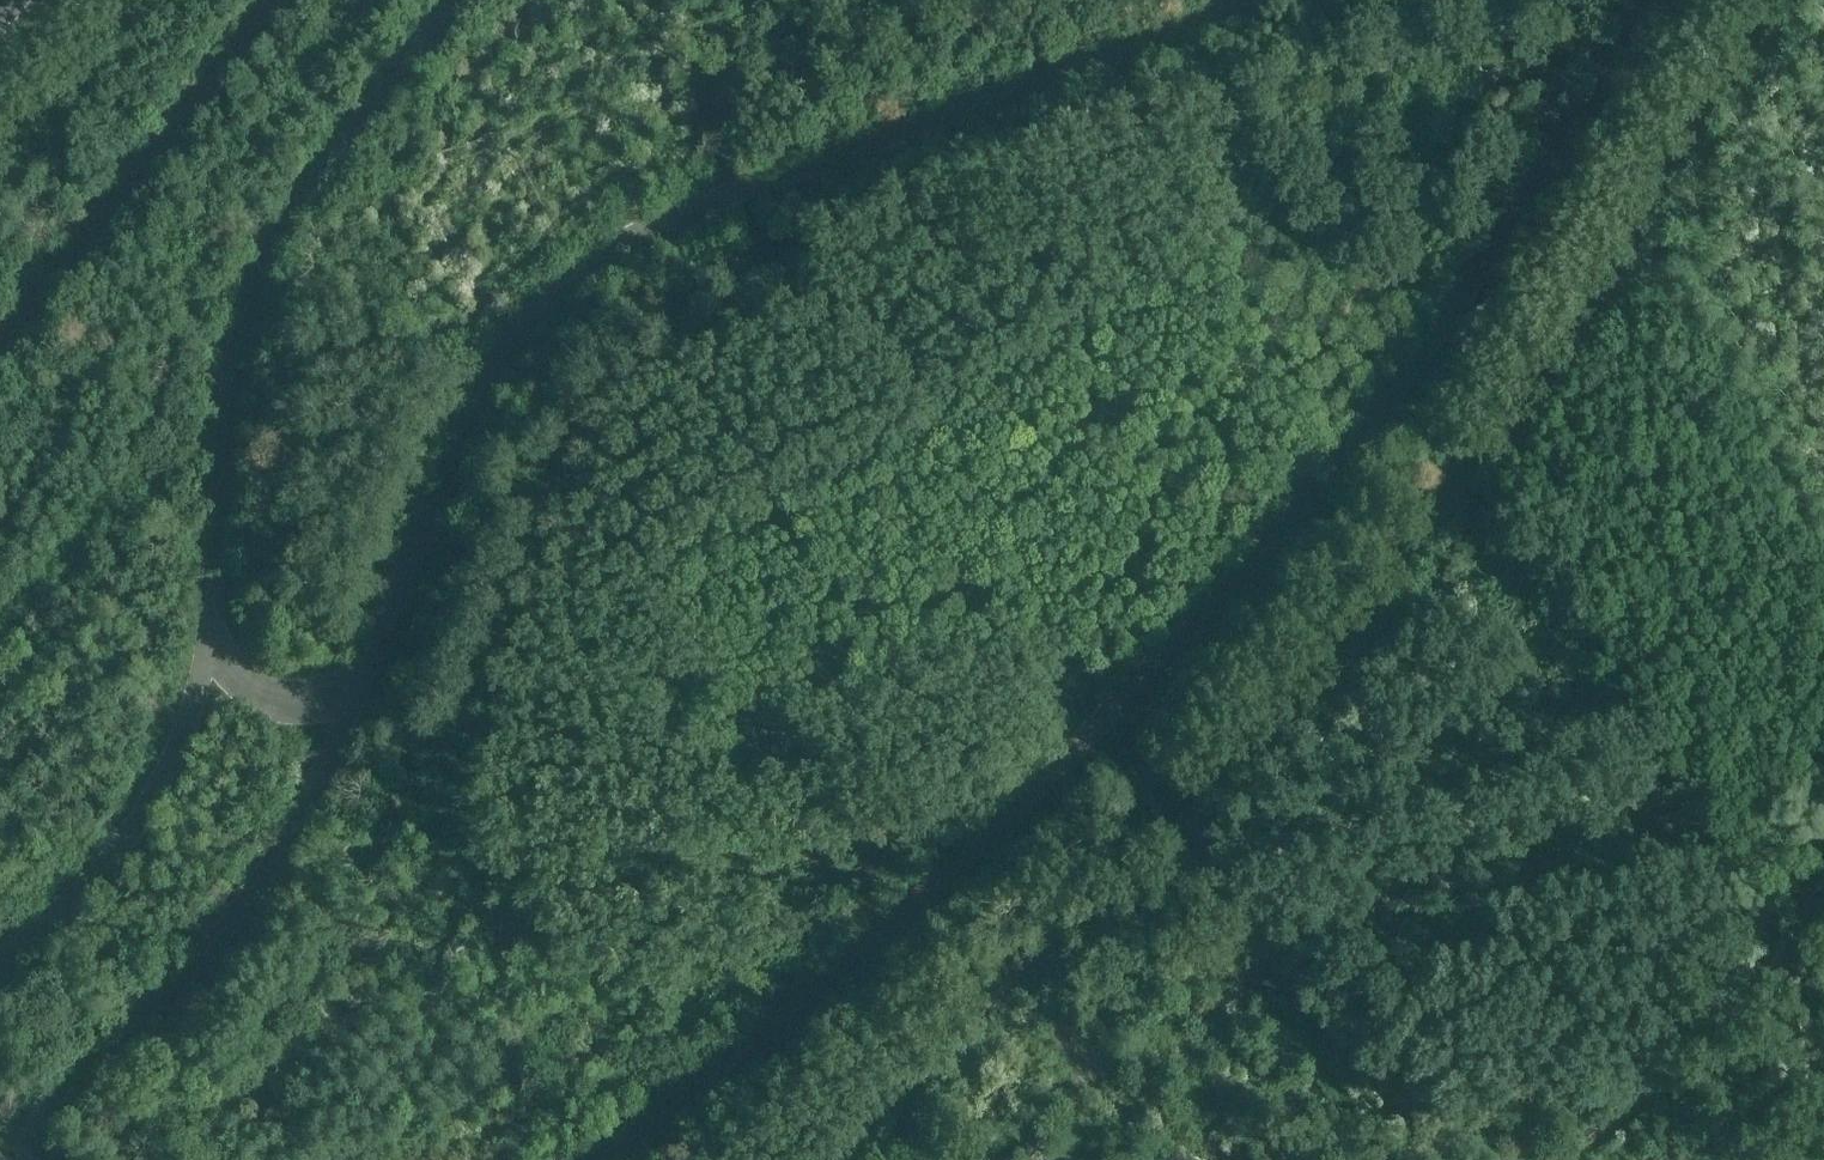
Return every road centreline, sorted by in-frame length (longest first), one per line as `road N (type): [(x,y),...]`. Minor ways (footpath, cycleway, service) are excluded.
road 1 (track): [(1823,883),(1700,1046),(1555,1159)]

